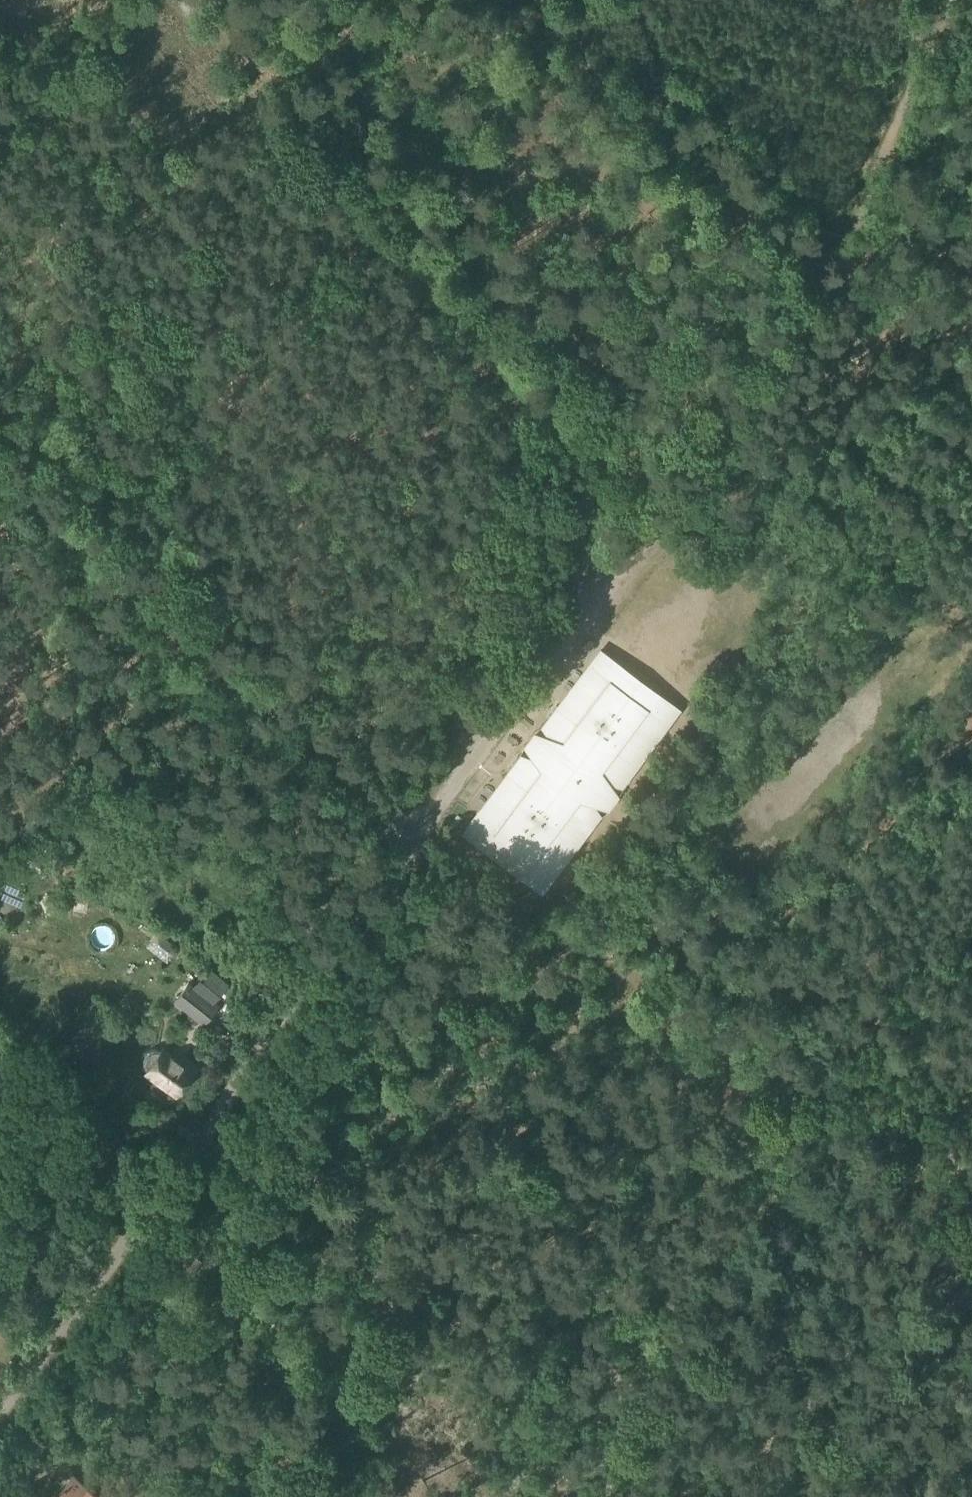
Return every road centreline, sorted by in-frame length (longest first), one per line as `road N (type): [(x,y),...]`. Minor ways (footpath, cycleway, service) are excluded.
road 1 (track): [(687,473),(168,0)]
road 2 (track): [(425,831),(833,265)]
road 3 (track): [(425,831),(0,469)]
road 4 (track): [(833,265),(951,0)]

